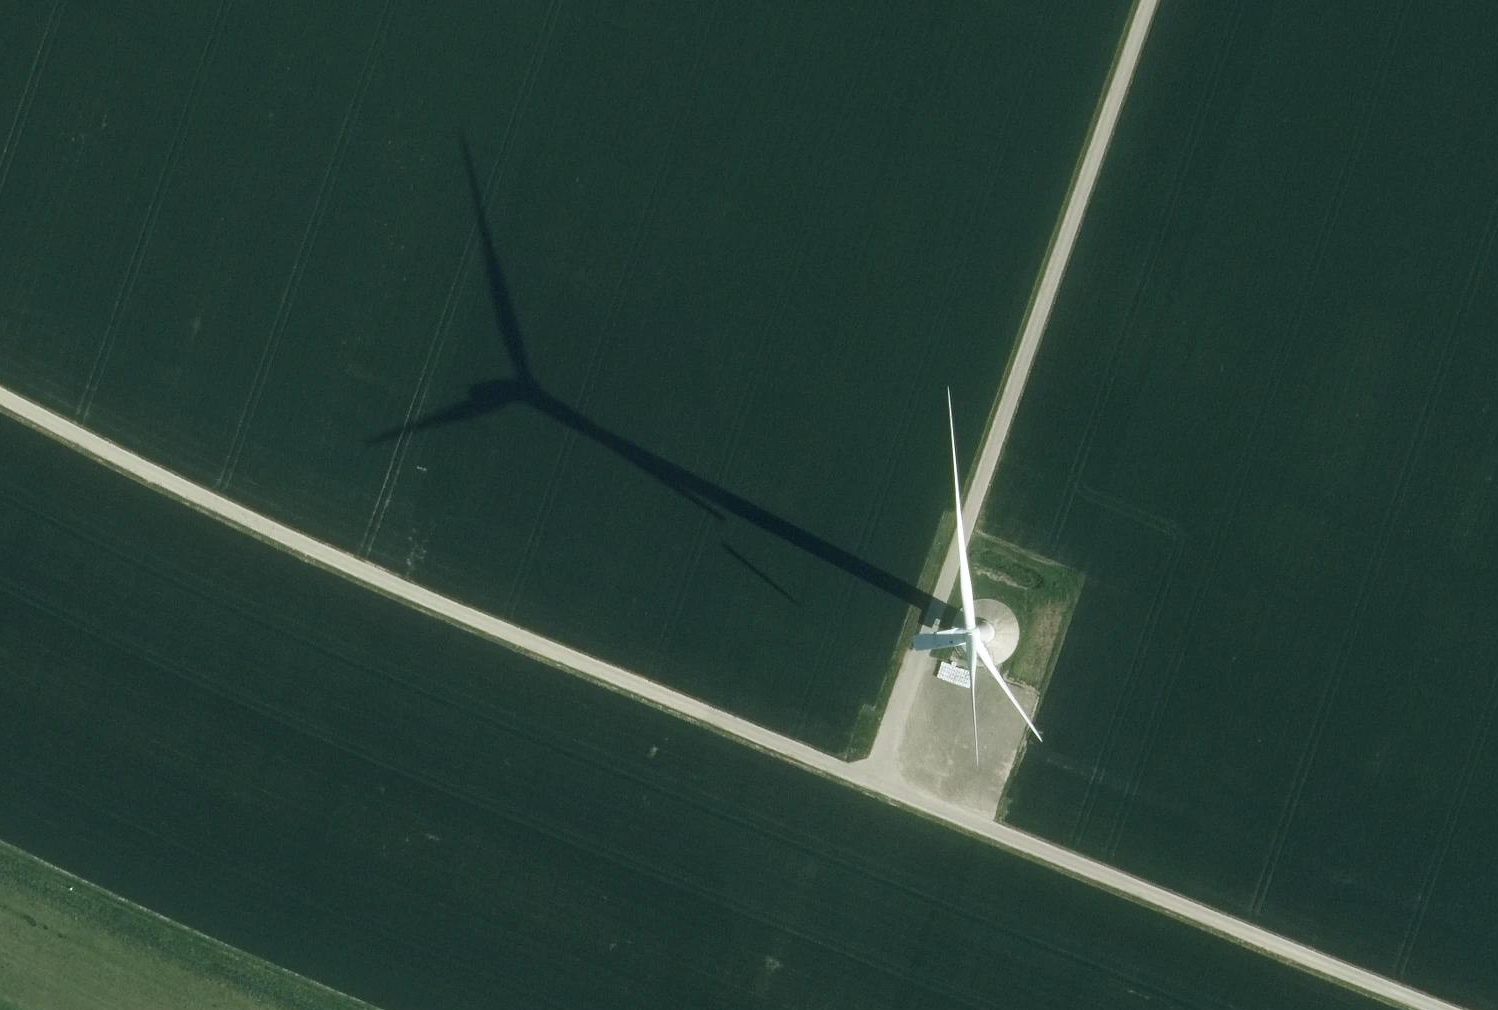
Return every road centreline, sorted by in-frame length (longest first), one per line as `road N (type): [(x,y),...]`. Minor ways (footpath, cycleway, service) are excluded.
road 1 (track): [(0,853),(357,1009)]
road 2 (track): [(0,894),(260,1009)]

